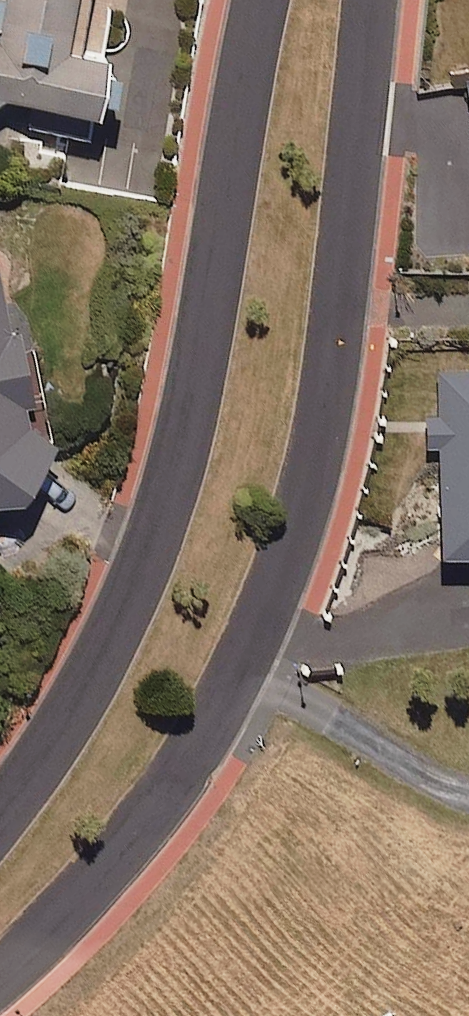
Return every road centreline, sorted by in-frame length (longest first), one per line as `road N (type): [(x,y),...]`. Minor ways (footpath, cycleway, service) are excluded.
road 1 (residential): [(369,0),(341,352),(306,499),(249,654),(179,781),(86,889),(0,972)]
road 2 (residential): [(0,812),(98,663),(166,504),(259,0)]

